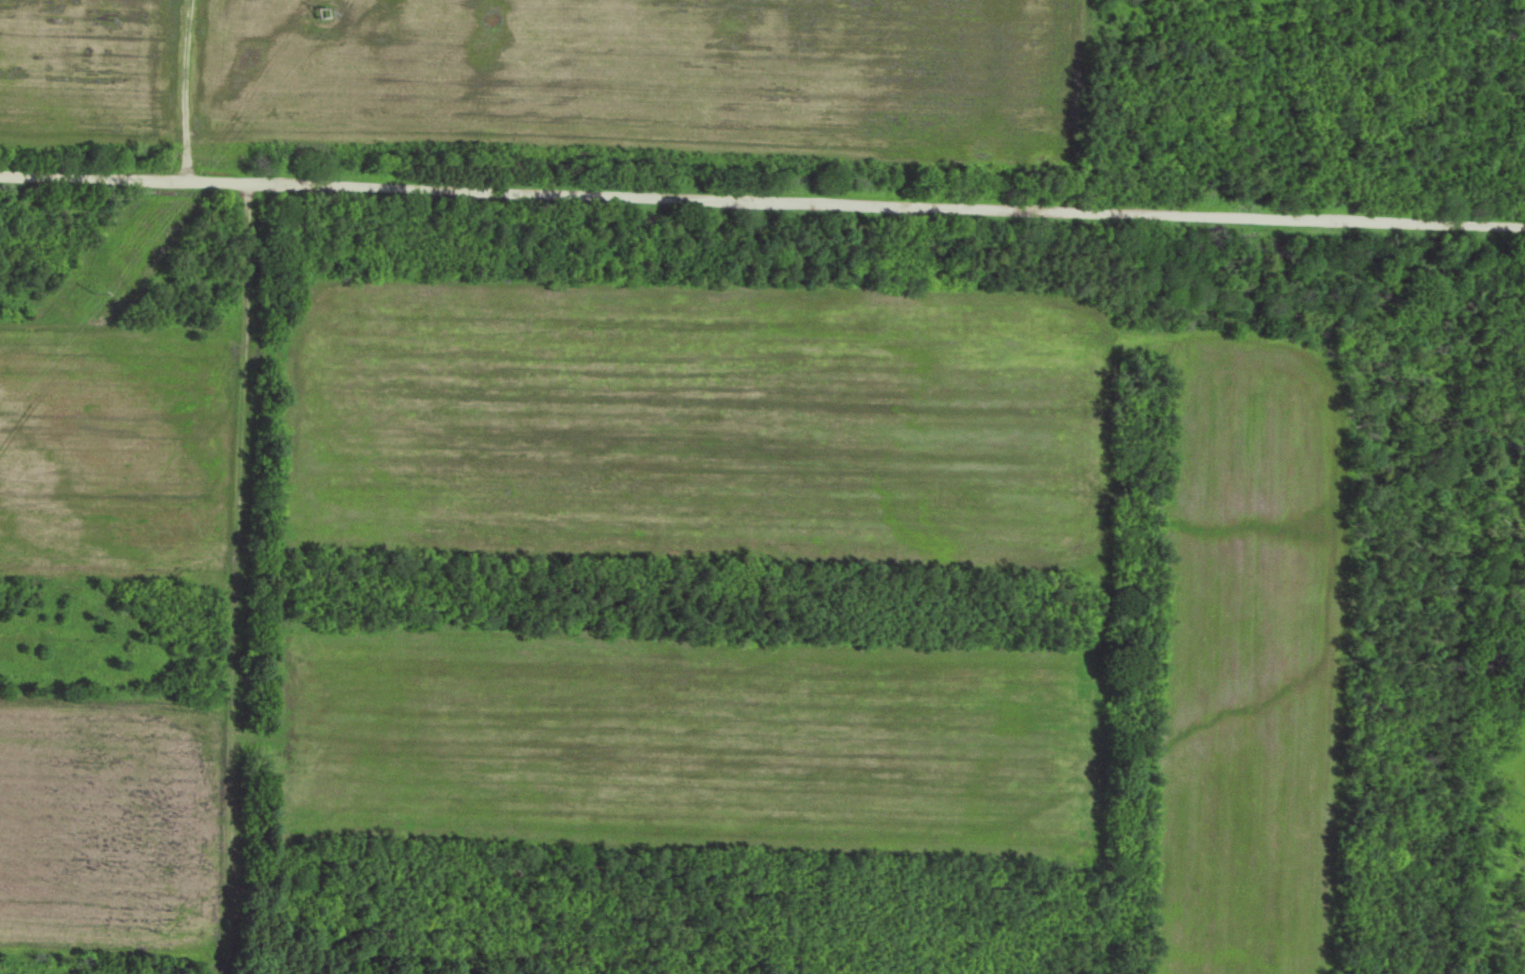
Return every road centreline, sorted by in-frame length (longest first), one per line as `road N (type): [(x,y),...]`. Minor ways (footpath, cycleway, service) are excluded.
road 1 (residential): [(1524,213),(0,170)]

